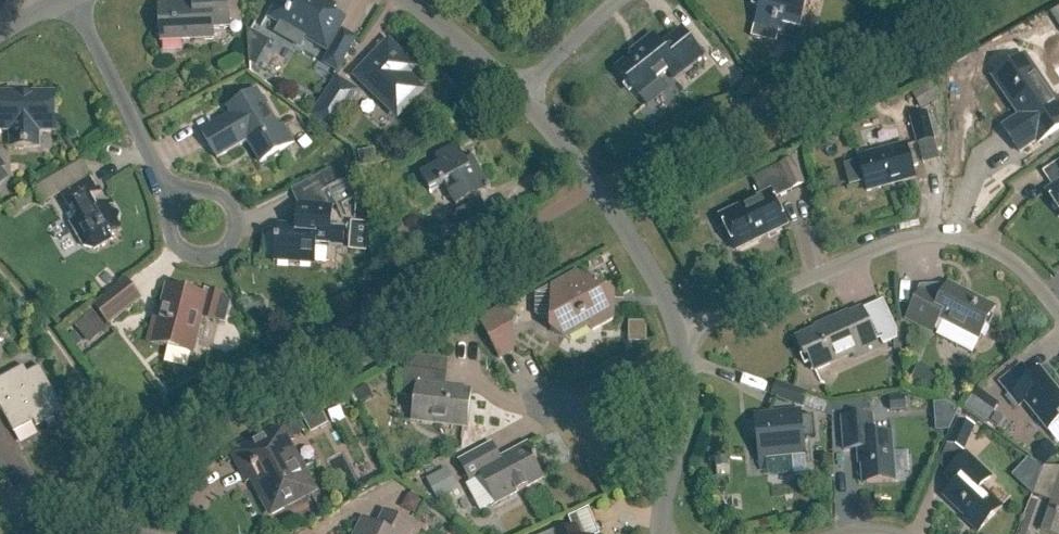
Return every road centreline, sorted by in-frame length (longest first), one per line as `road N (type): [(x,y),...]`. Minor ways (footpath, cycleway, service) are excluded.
road 1 (residential): [(1058,313),(1028,273),(964,236),(922,239),(681,332)]
road 2 (residential): [(171,194),(68,1)]
road 3 (residential): [(171,194),(226,206),(234,243),(215,260),(194,266),(176,254),(170,232)]
road 4 (unclassified): [(681,332),(599,190)]
road 5 (residential): [(149,533),(63,498),(0,509)]
road 6 (unclassified): [(417,0),(451,20),(524,94)]
road 7 (residential): [(524,94),(630,0)]
road 8 (unclassified): [(671,464),(689,361),(681,332)]
road 9 (residential): [(671,464),(618,445),(554,405)]
road 10 (unclassified): [(524,94),(599,190)]

